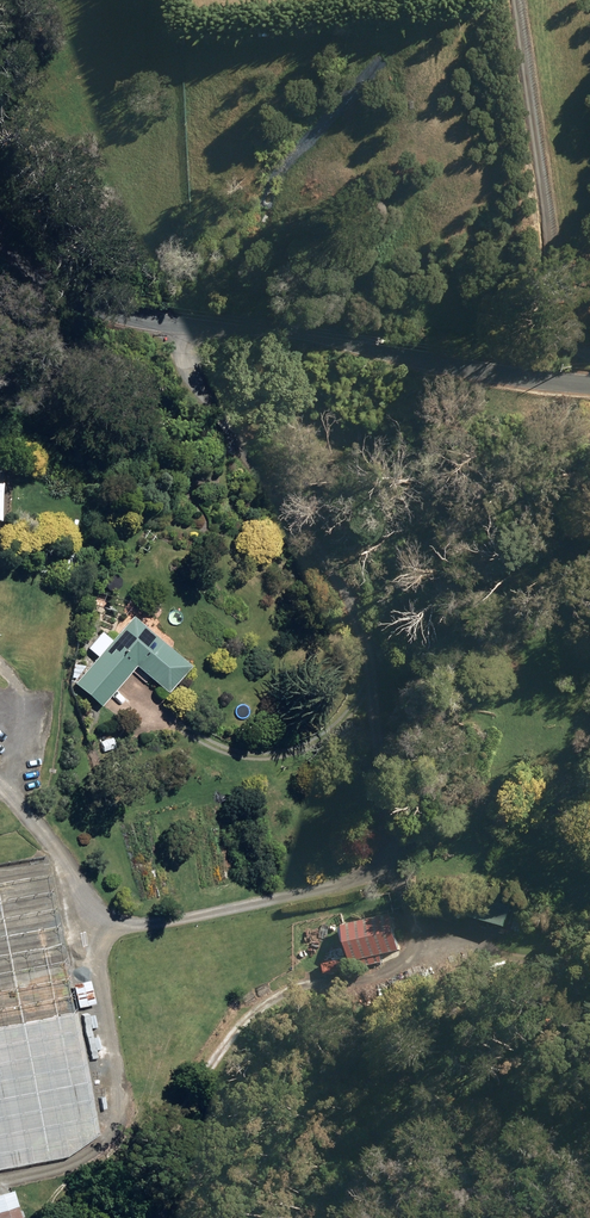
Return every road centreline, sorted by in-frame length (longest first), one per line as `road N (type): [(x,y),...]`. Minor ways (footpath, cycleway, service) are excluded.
road 1 (track): [(191,332),(197,383),(222,431),(258,482),(319,534),(367,598),(379,654),(381,843),(358,874),(309,895),(93,930),(126,1106),(112,1144),(87,1171),(0,1187)]
road 2 (unclassified): [(0,262),(147,328),(381,350),(589,384)]
road 3 (track): [(203,1217),(207,1087),(241,1029),(280,997),(384,985),(431,963),(589,961)]
road 4 (track): [(0,788),(59,854),(93,930)]
road 5 (track): [(431,963),(381,843)]

